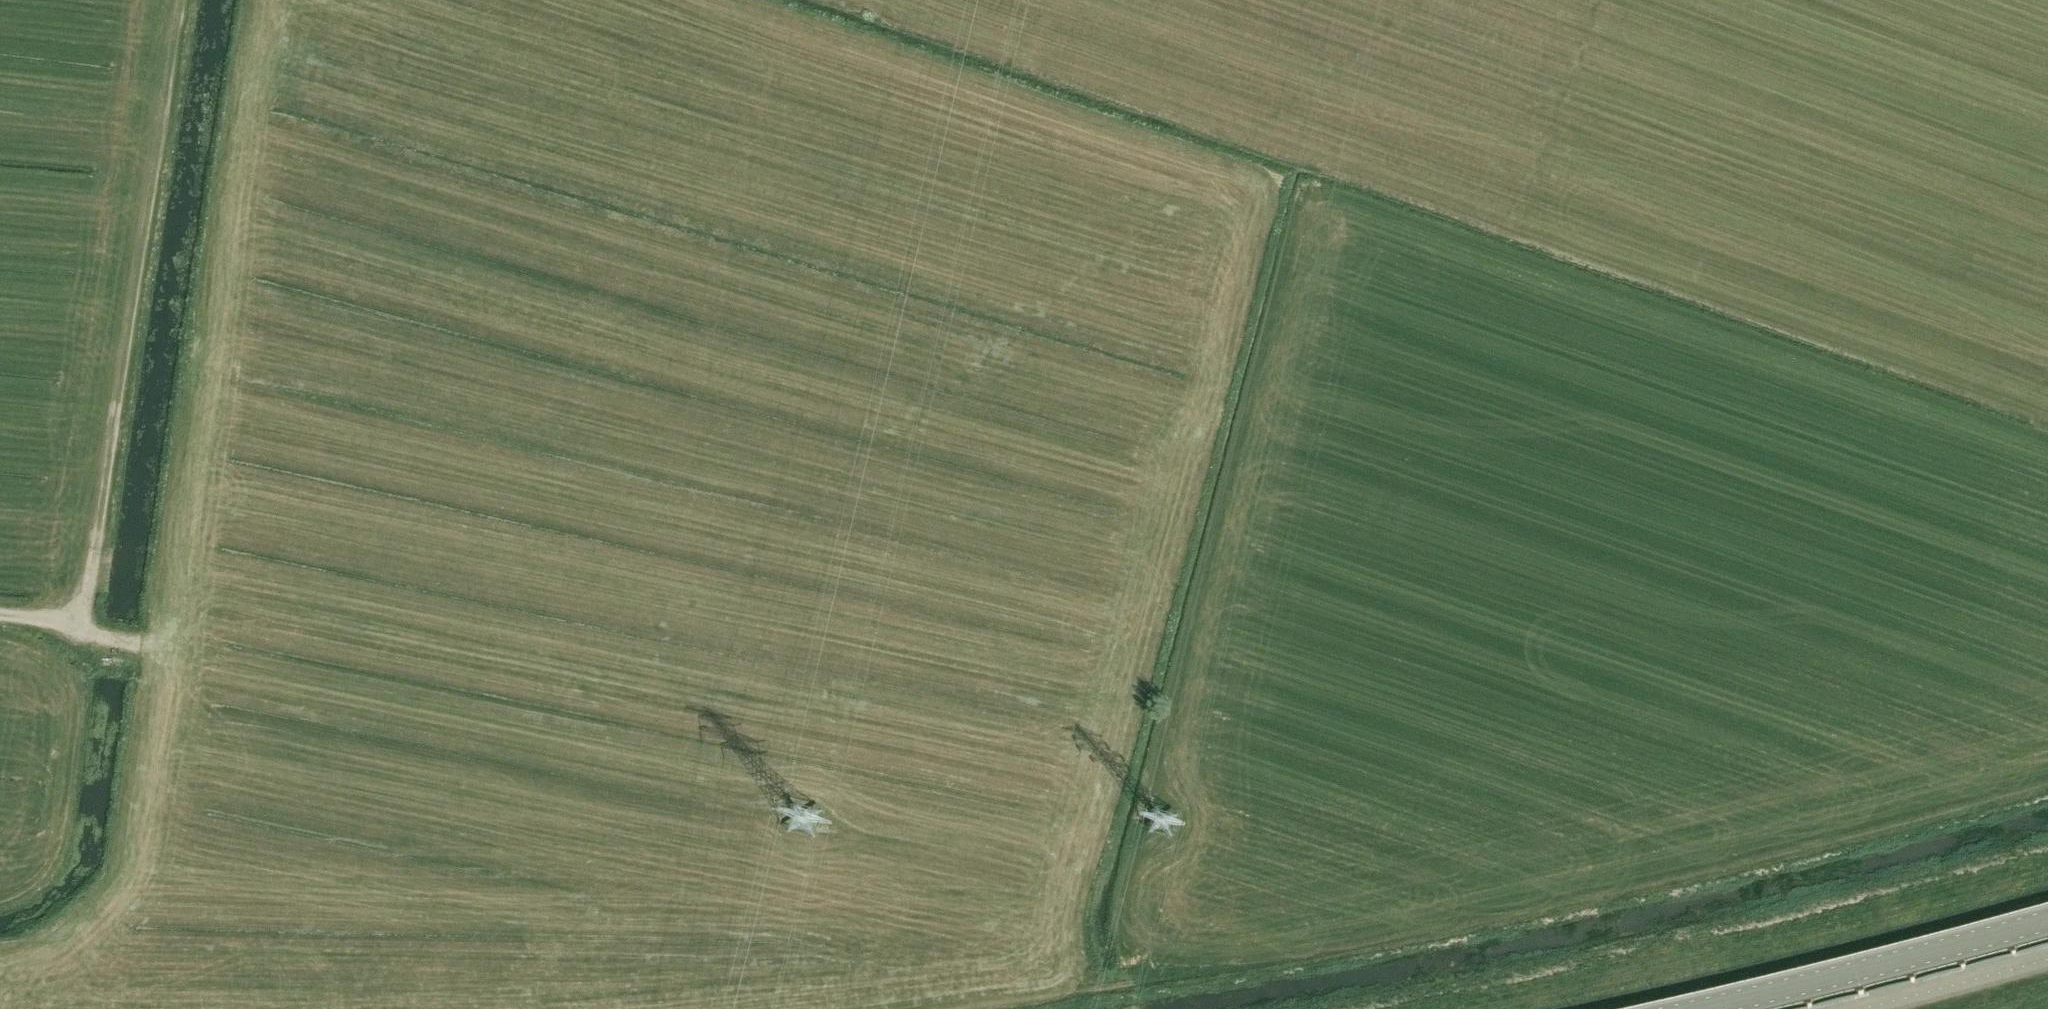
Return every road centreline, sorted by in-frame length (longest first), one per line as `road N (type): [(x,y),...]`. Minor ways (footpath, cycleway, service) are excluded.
road 1 (tertiary): [(2047,924),(1716,1008)]

